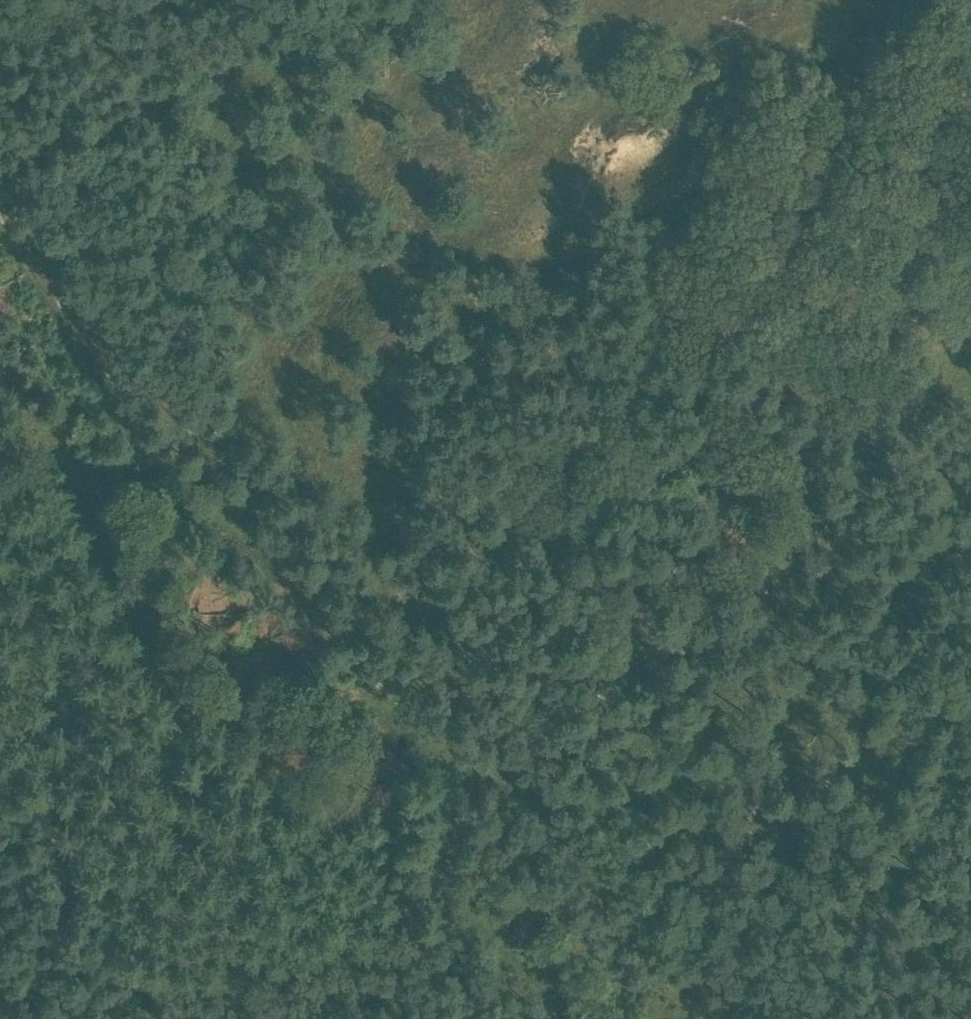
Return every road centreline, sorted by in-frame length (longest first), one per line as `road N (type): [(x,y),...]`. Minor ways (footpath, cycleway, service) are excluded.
road 1 (track): [(0,694),(72,735),(128,791),(139,908),(116,1018)]
road 2 (track): [(596,1018),(498,925)]

